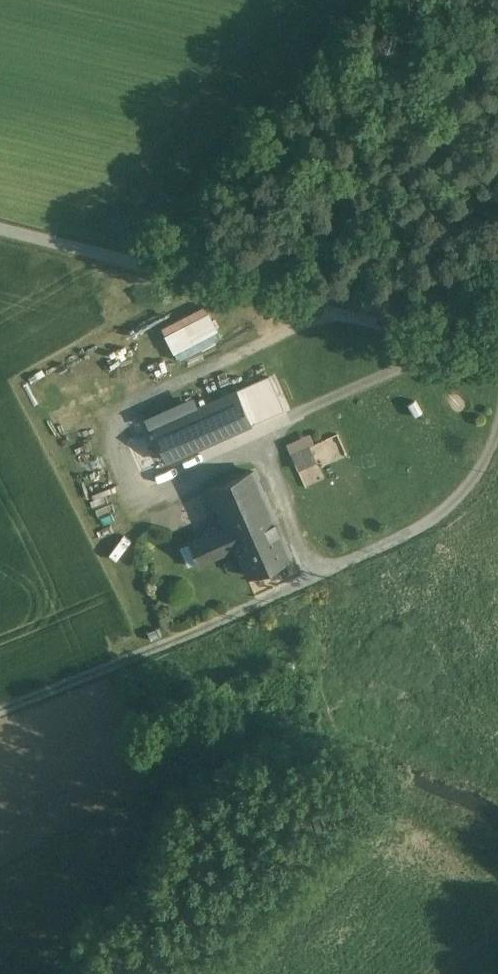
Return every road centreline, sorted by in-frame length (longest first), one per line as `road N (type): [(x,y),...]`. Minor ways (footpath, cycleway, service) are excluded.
road 1 (unclassified): [(0,223),(497,350)]

